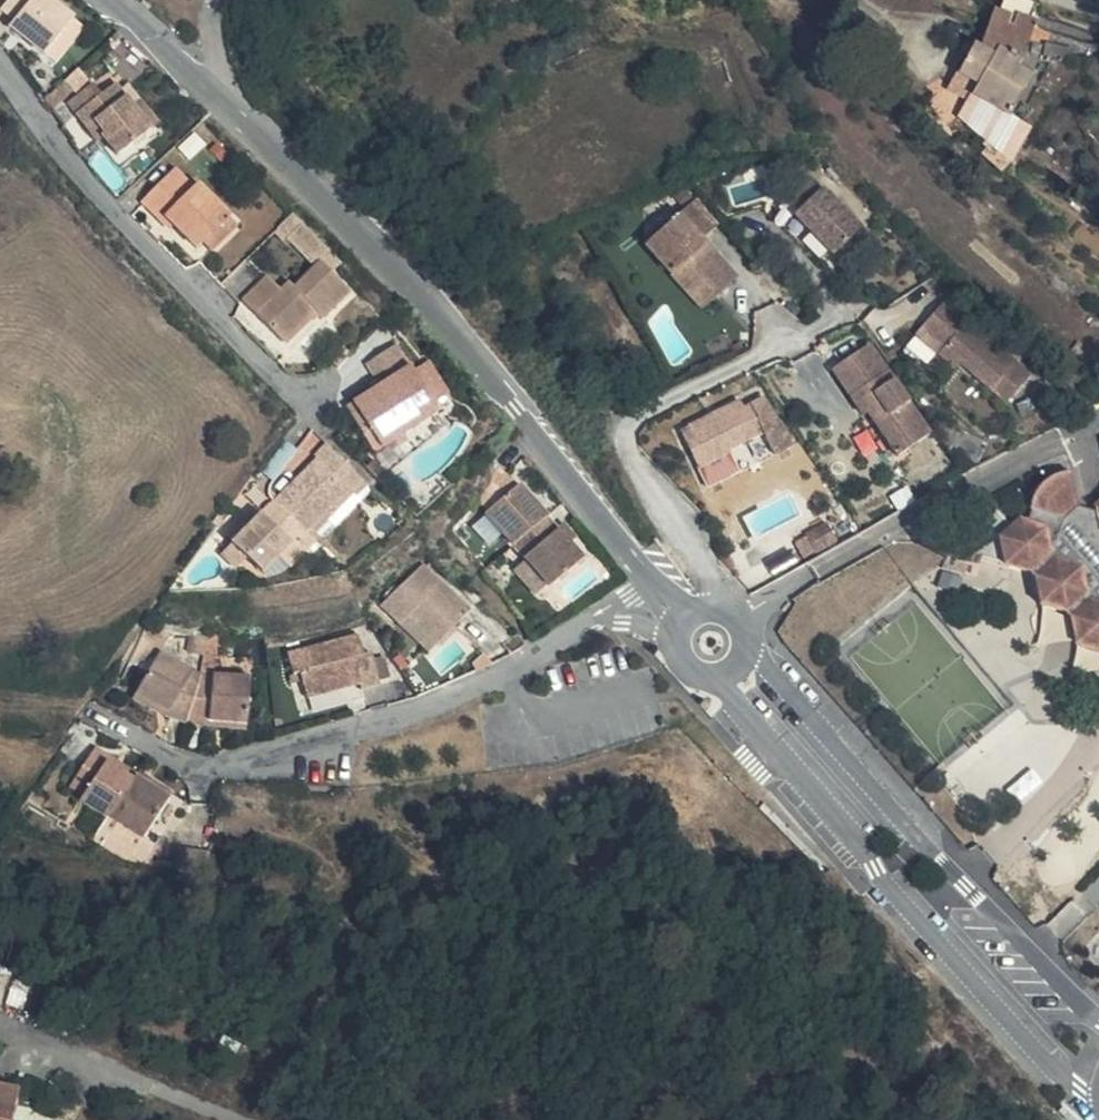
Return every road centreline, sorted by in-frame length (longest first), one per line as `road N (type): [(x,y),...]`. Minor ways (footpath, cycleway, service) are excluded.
road 1 (residential): [(114,0),(416,287),(653,582)]
road 2 (residential): [(719,680),(1037,1044),(1098,1099)]
road 3 (residential): [(593,619),(417,711),(235,760),(185,763),(95,710)]
road 4 (residential): [(1098,1017),(753,650)]
road 5 (residential): [(0,51),(92,181),(180,277),(283,377),(328,398)]
road 6 (residential): [(745,619),(812,572),(1098,434)]
road 7 (residential): [(0,1027),(225,1119)]

